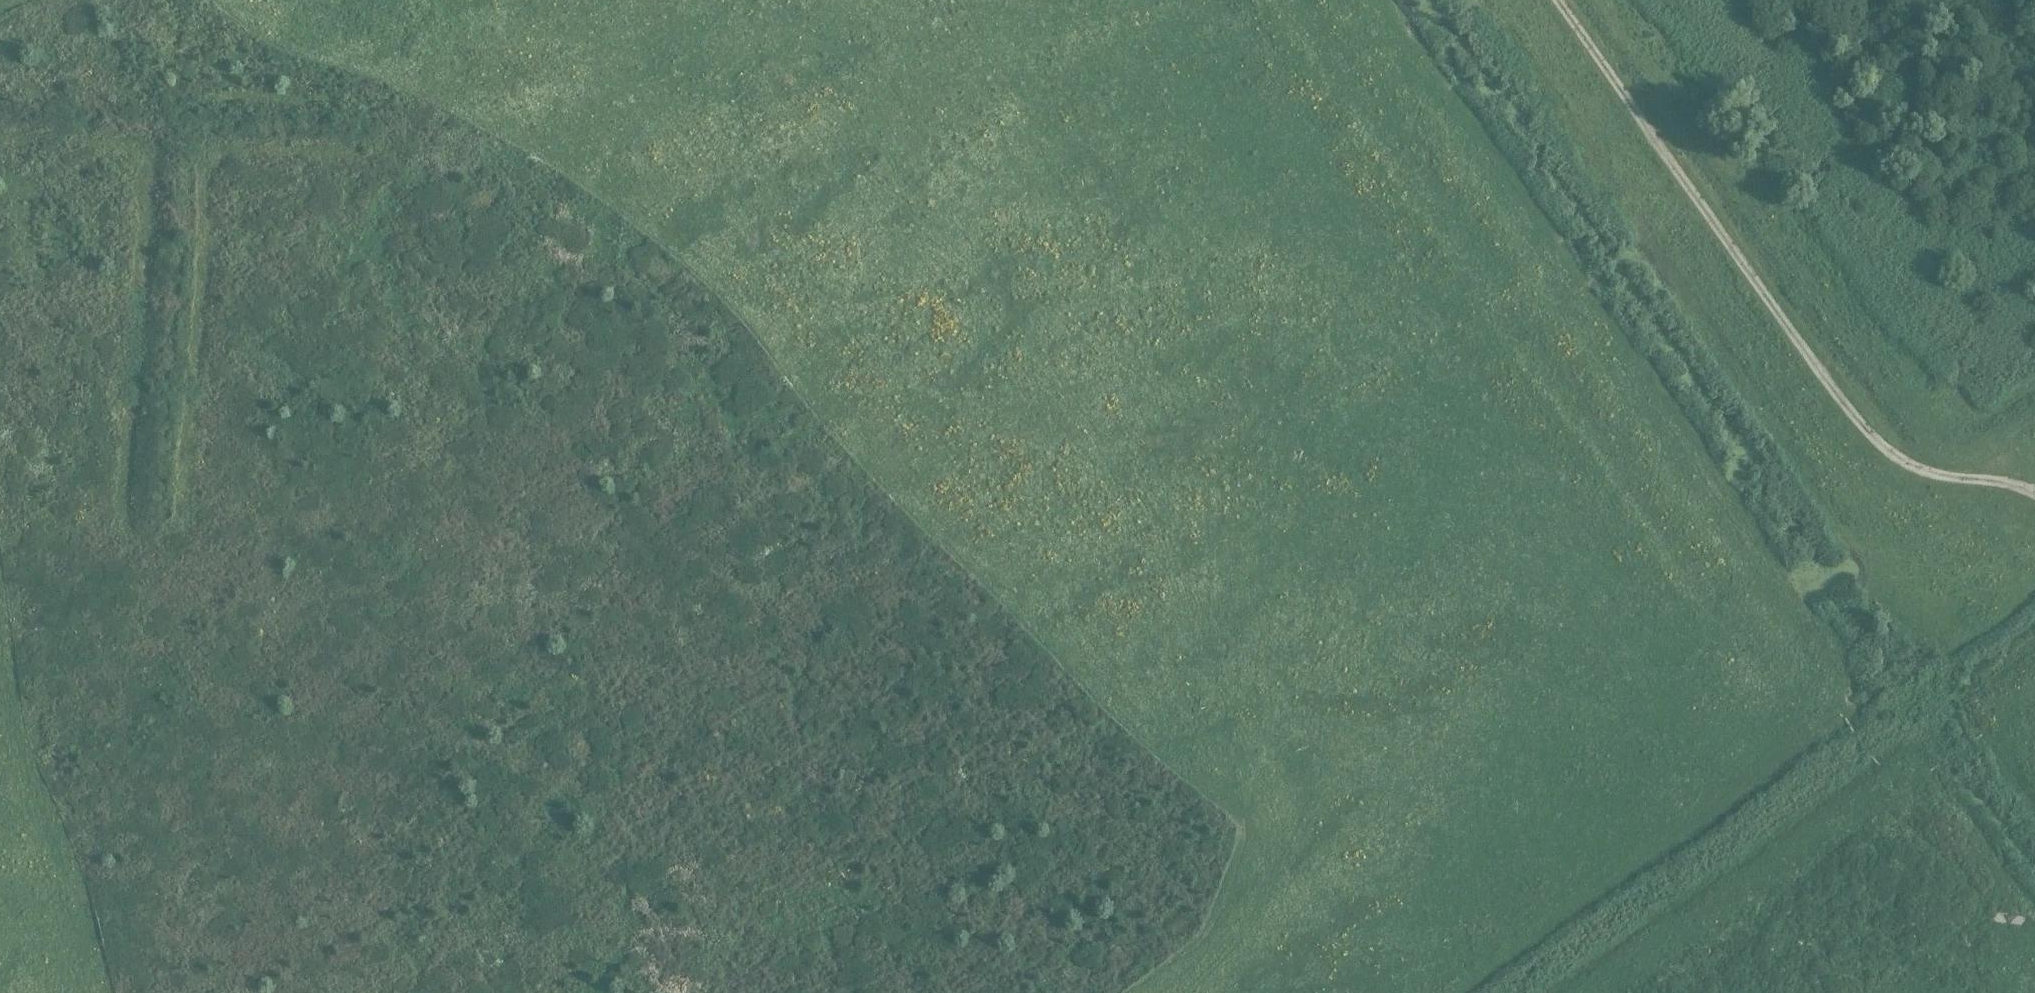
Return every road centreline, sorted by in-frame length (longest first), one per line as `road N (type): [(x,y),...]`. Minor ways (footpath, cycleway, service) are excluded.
road 1 (track): [(2034,495),(1914,467),(1889,451),(1839,398),(1563,0)]

